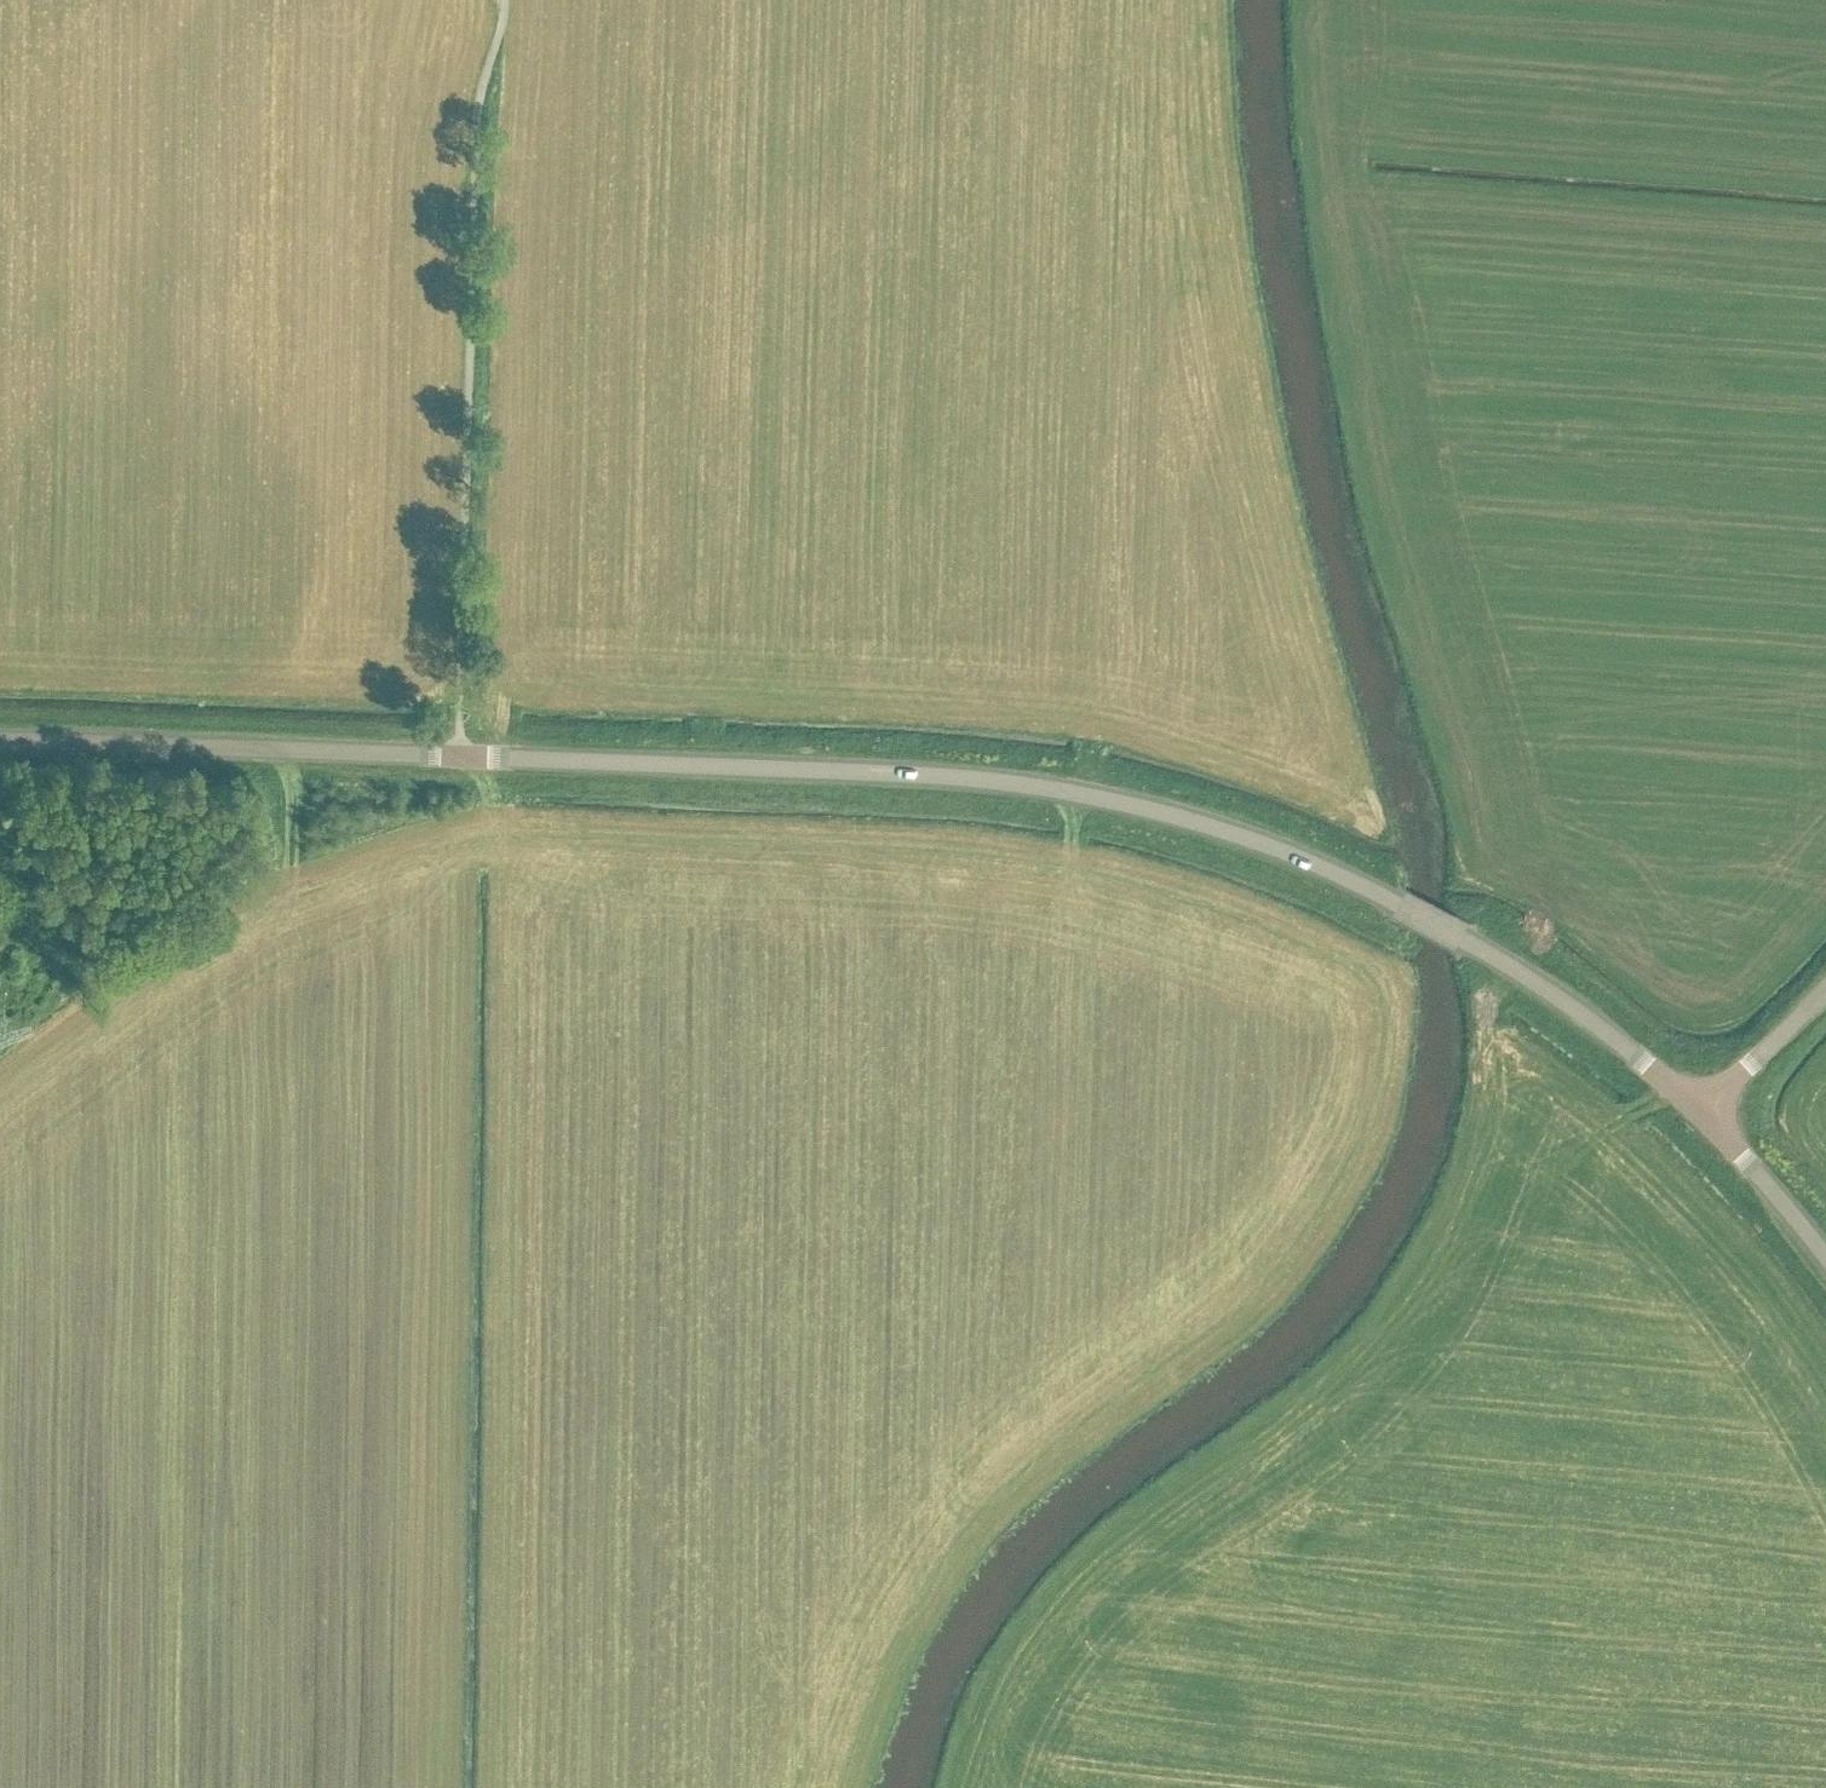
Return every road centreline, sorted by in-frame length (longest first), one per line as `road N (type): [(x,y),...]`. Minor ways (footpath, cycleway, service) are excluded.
road 1 (unclassified): [(1707,1112),(1572,1002),(1473,937),(1284,849),(1163,809),(886,772),(0,737)]
road 2 (unclassified): [(1825,1254),(1707,1112)]
road 3 (unclassified): [(1707,1112),(1825,990)]

